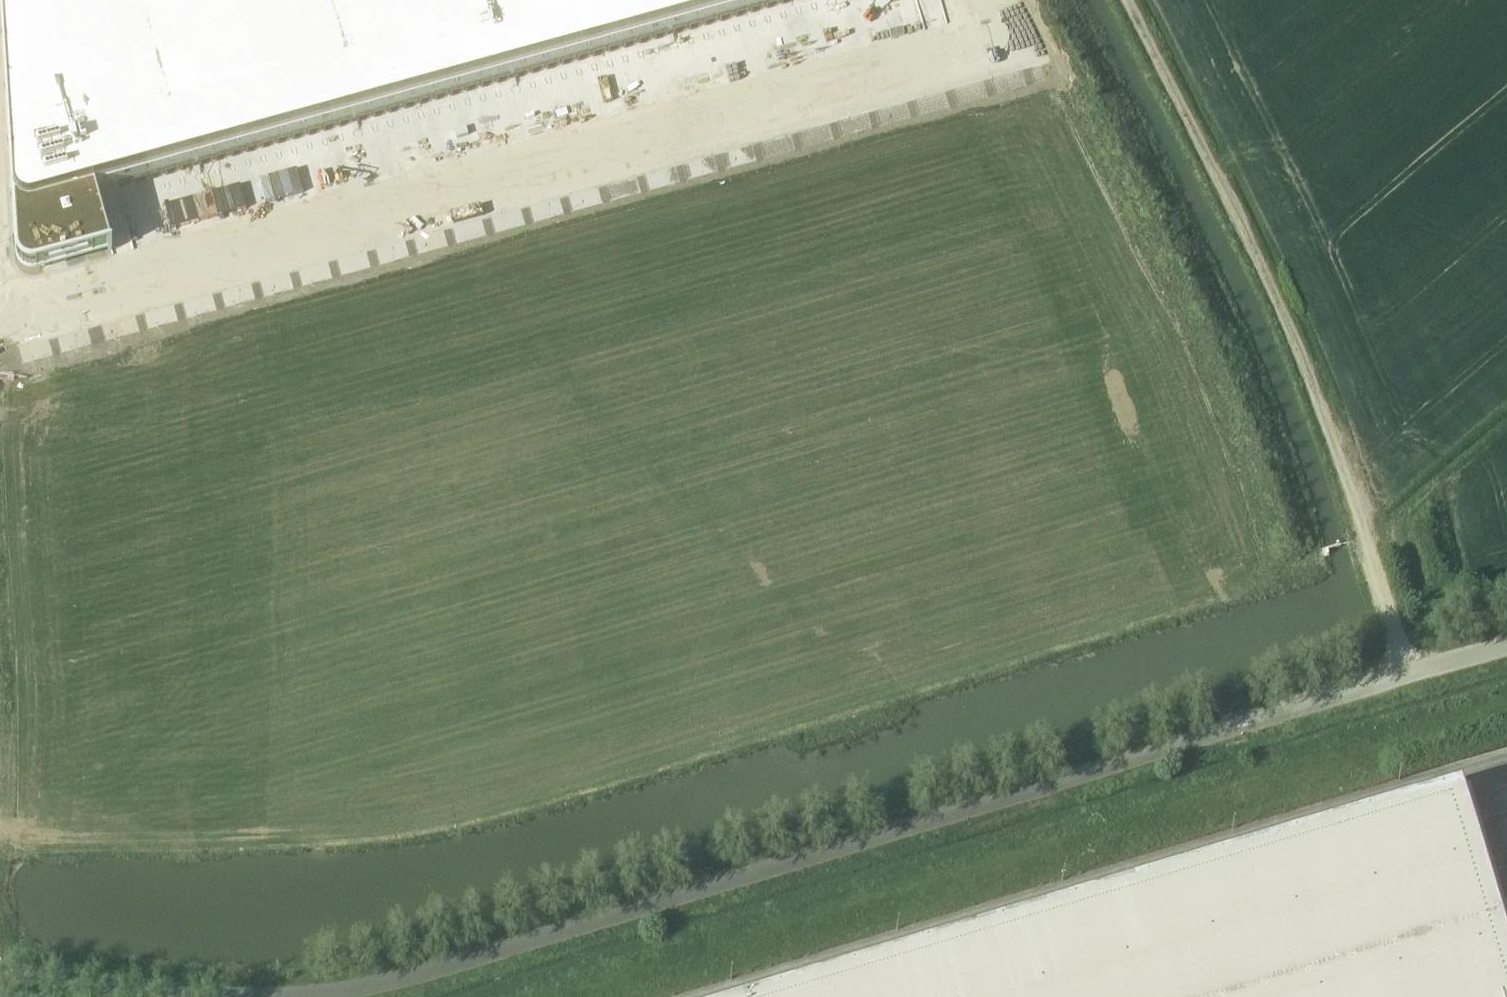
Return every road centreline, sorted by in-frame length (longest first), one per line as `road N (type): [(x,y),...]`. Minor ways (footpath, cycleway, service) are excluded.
road 1 (unclassified): [(290,996),(432,971),(1406,673)]
road 2 (unclassified): [(1406,673),(1311,389),(1264,278),(1124,0)]
road 3 (unclassified): [(48,977),(254,996)]

